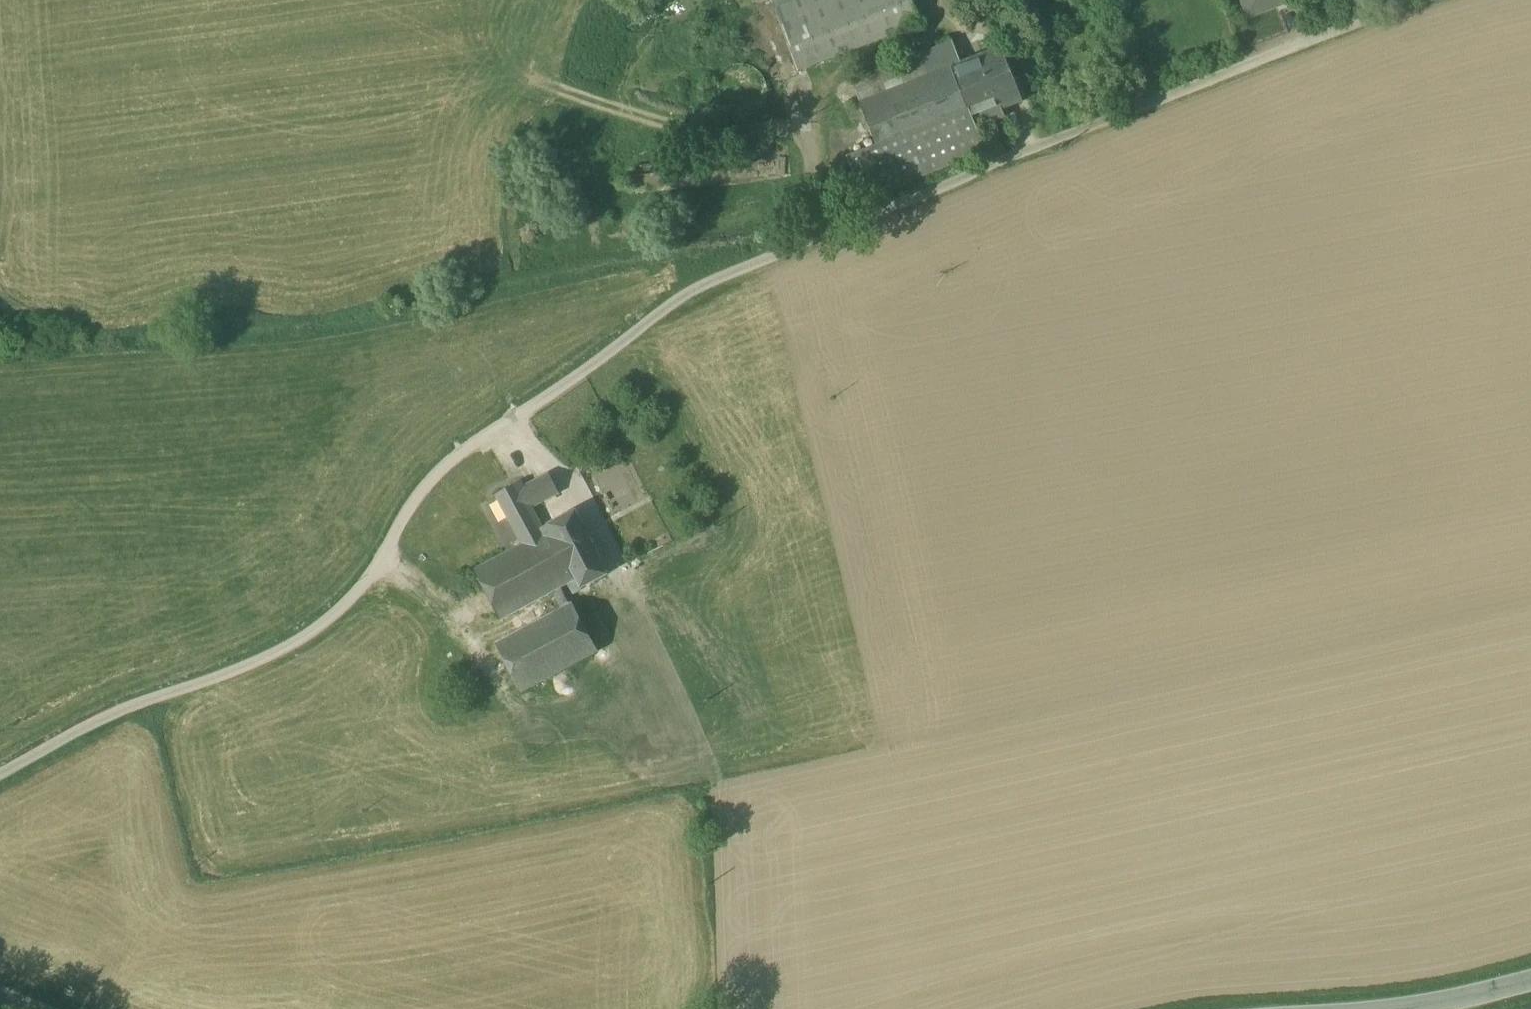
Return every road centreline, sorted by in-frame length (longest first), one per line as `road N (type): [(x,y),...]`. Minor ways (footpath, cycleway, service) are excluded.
road 1 (unclassified): [(1431,0),(687,290),(436,476),(378,568),(328,624),(274,661),(139,705),(0,780)]
road 2 (tertiary): [(1530,983),(1399,1008)]

